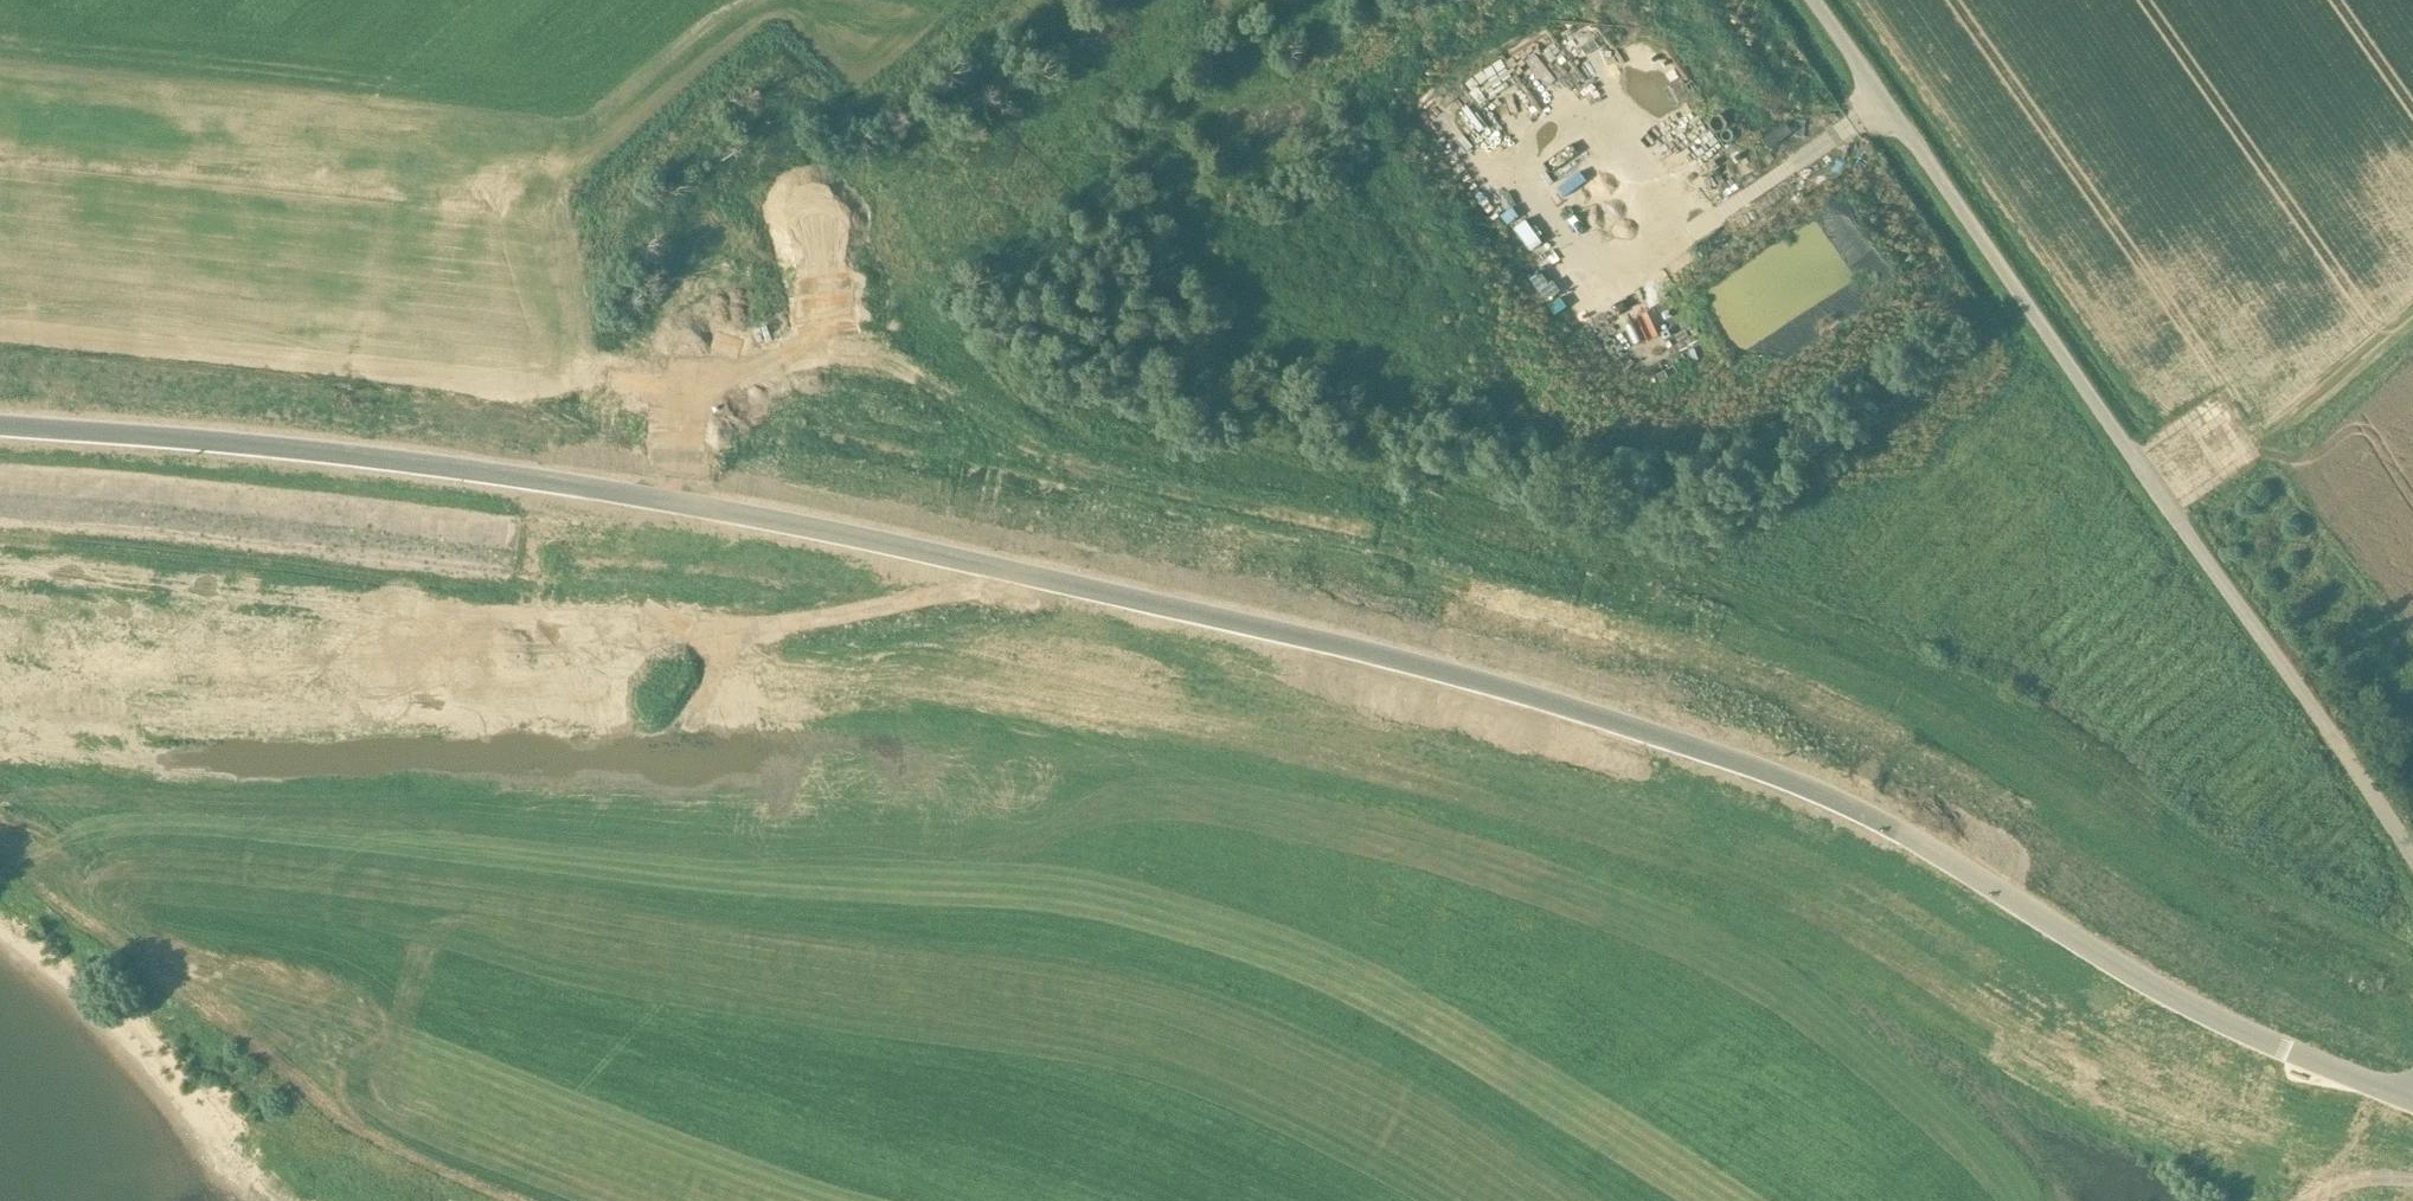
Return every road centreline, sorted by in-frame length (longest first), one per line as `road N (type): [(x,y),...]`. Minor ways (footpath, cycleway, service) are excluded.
road 1 (unclassified): [(2412,1100),(2141,980),(1948,860),(1795,782),(1427,666),(677,501),(303,452),(0,425)]
road 2 (track): [(0,523),(586,595),(799,633),(960,676),(1301,744),(1589,821),(1805,900),(2119,1083),(2335,1183)]
road 3 (unclassified): [(2412,842),(2214,547),(1815,0)]

